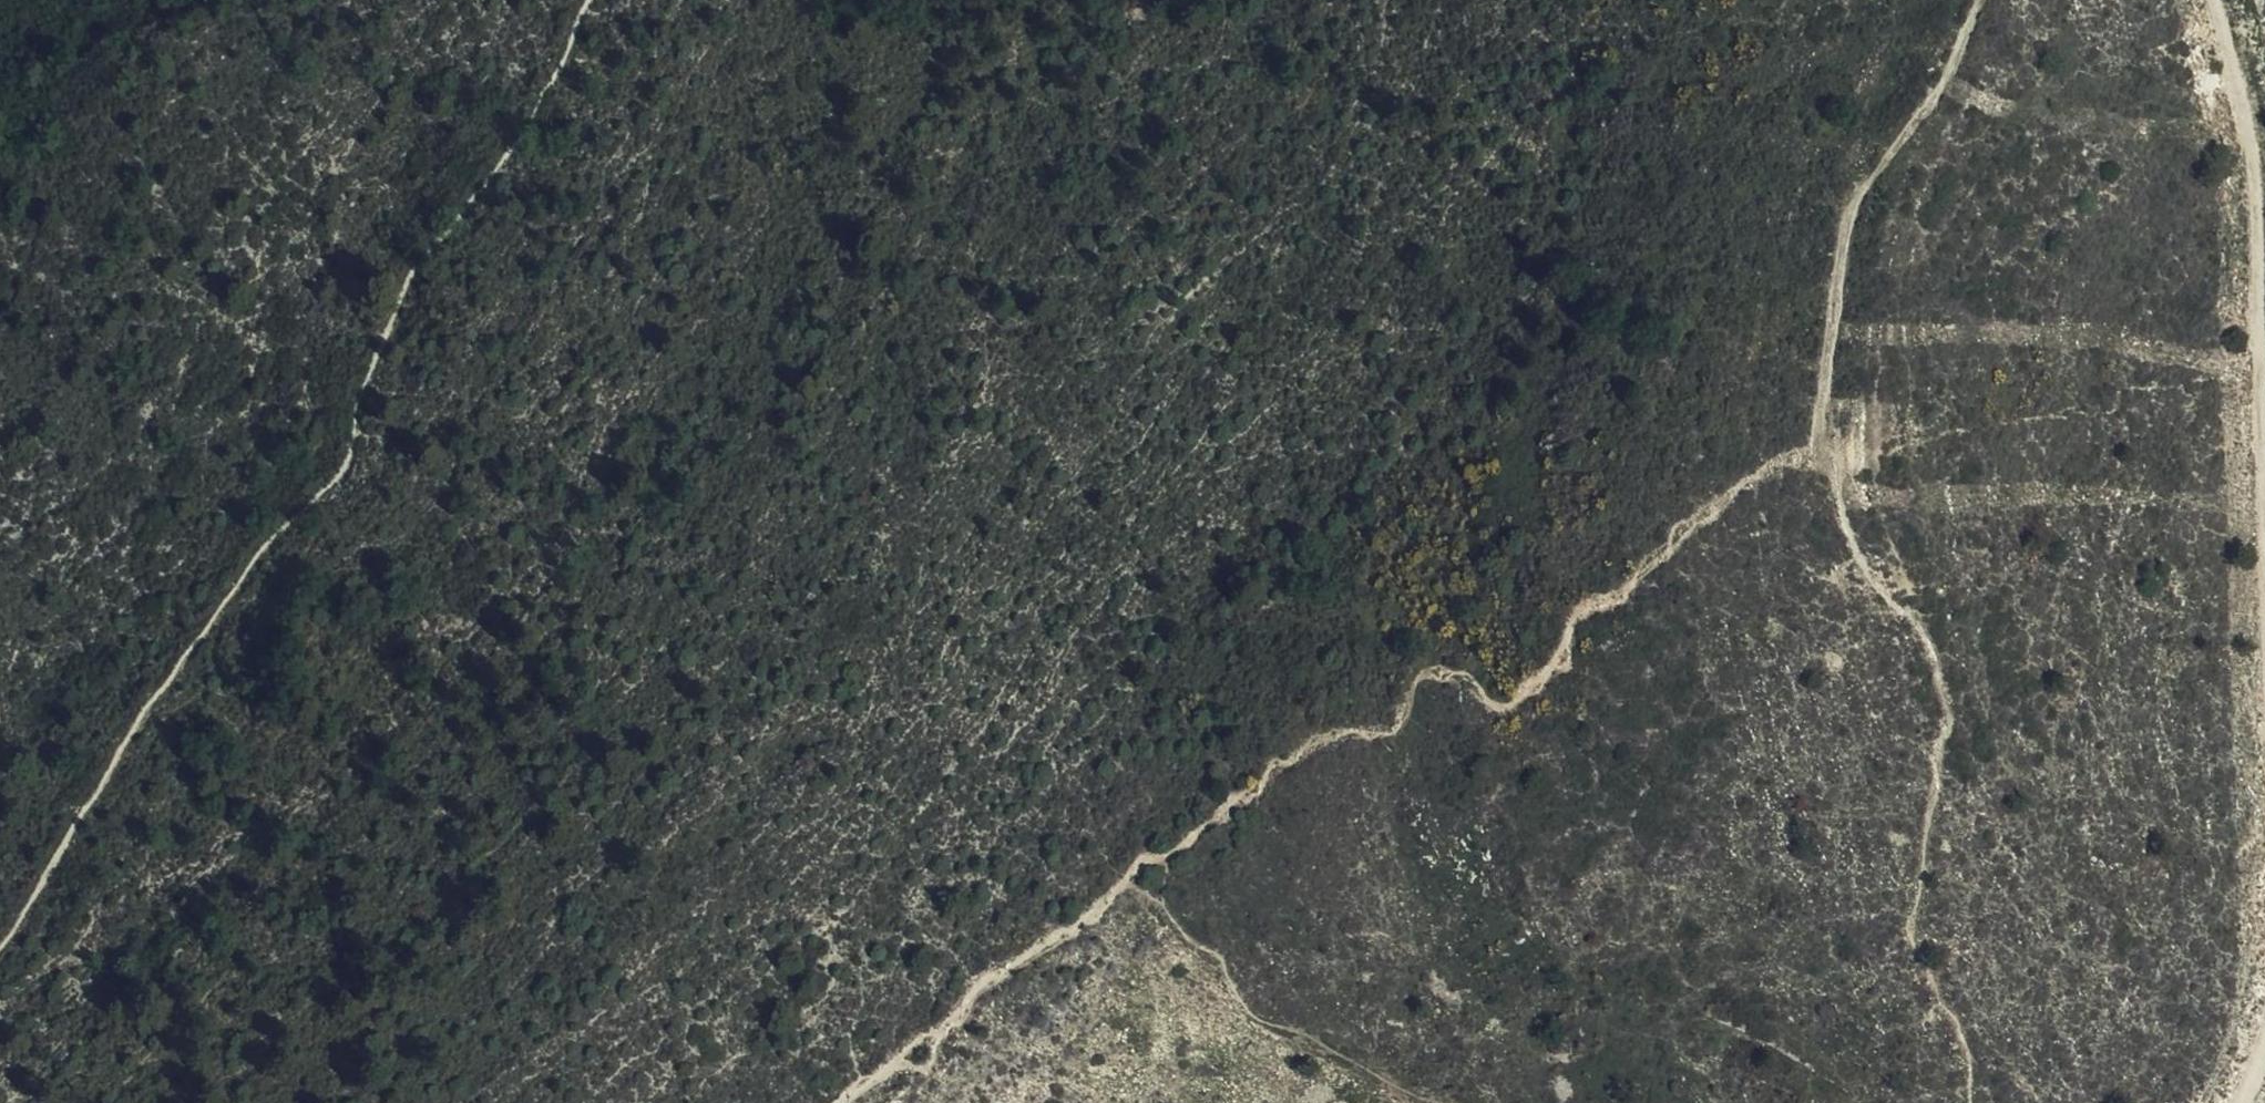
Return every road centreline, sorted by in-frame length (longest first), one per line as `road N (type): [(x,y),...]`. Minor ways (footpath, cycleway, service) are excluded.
road 1 (track): [(2264,444),(2250,128),(2216,0)]

